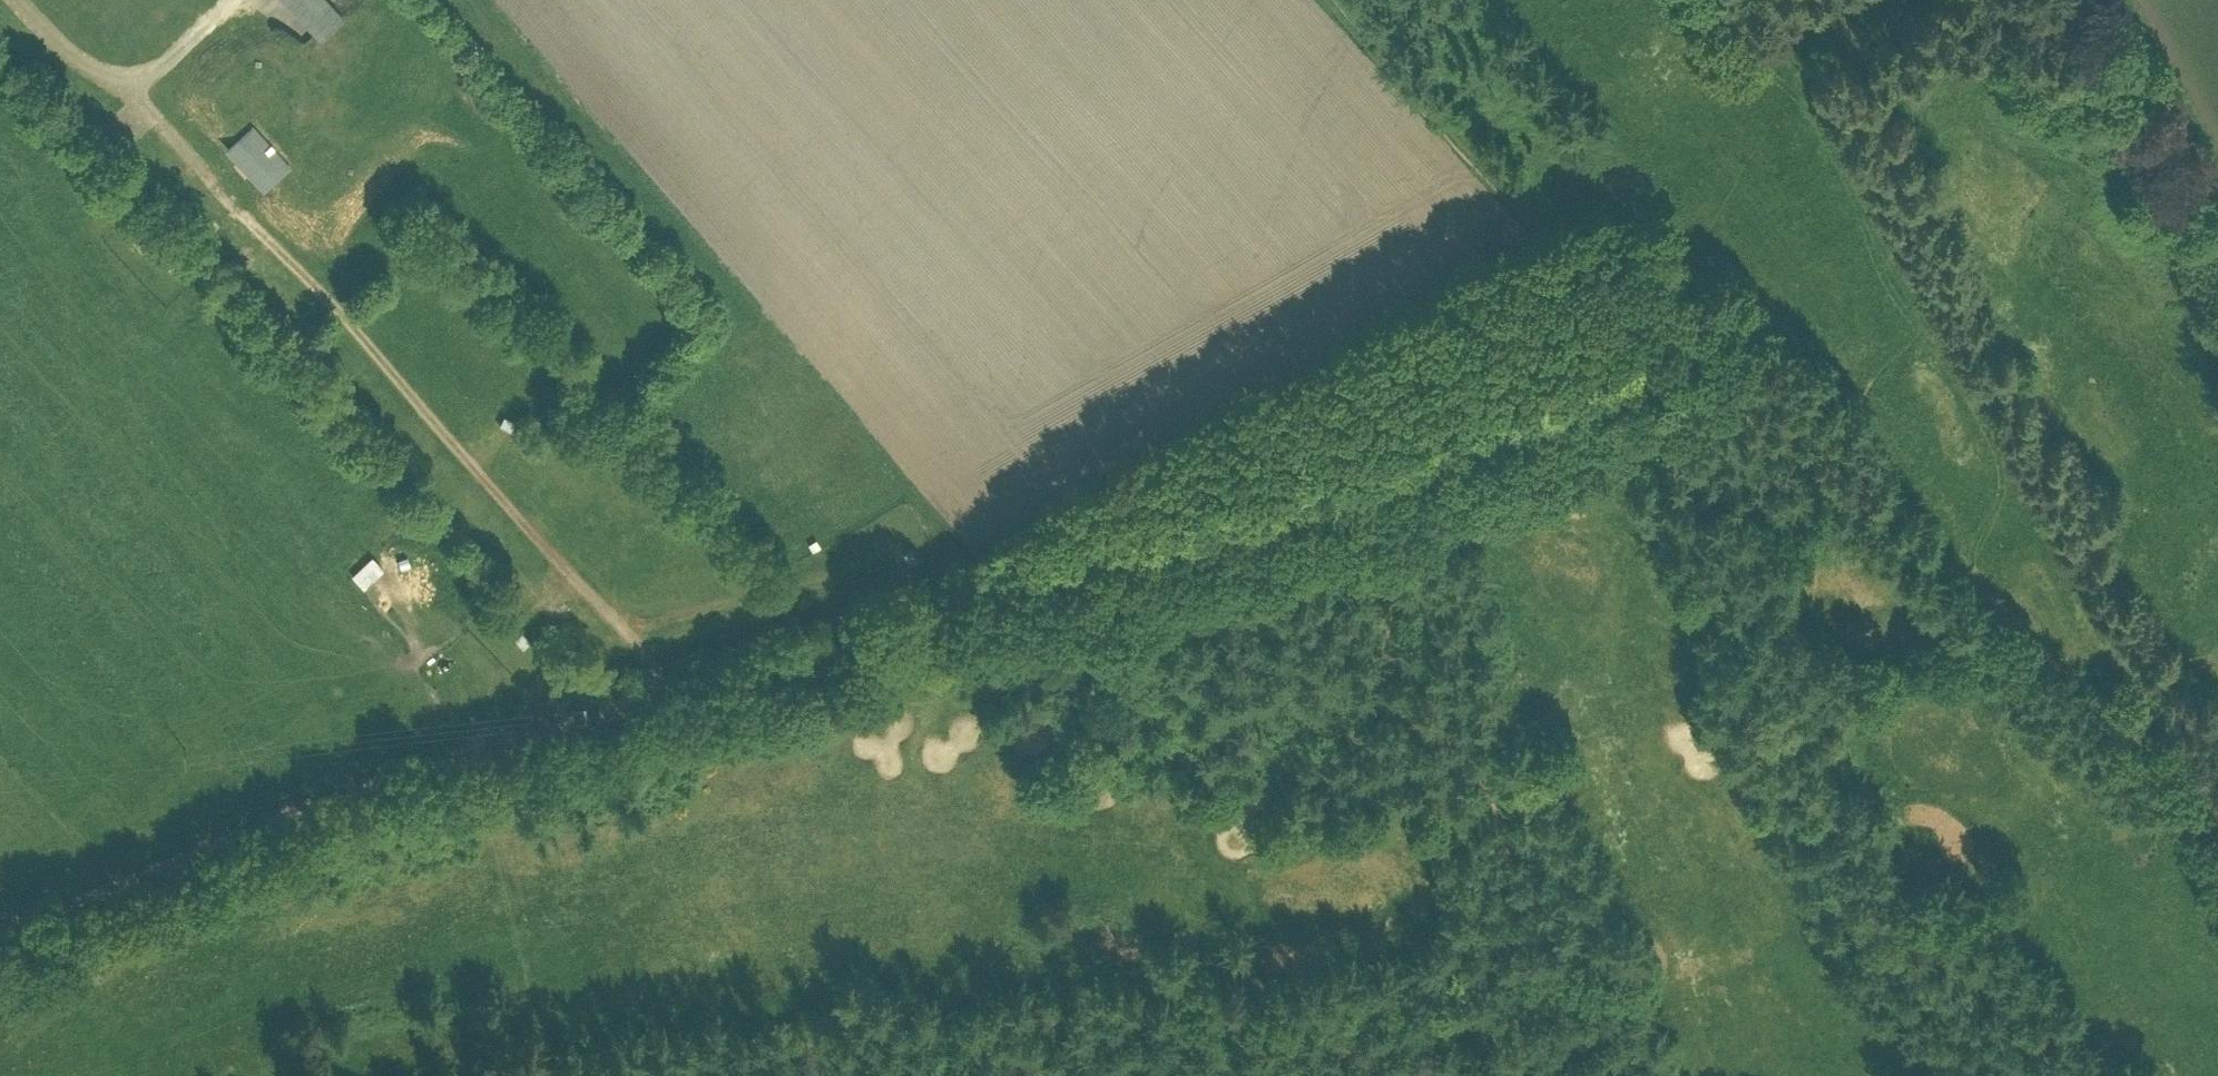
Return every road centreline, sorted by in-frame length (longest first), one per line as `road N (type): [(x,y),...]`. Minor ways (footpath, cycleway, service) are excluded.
road 1 (track): [(1645,353),(0,914)]
road 2 (track): [(2217,814),(2006,616),(1645,353),(1334,0)]

